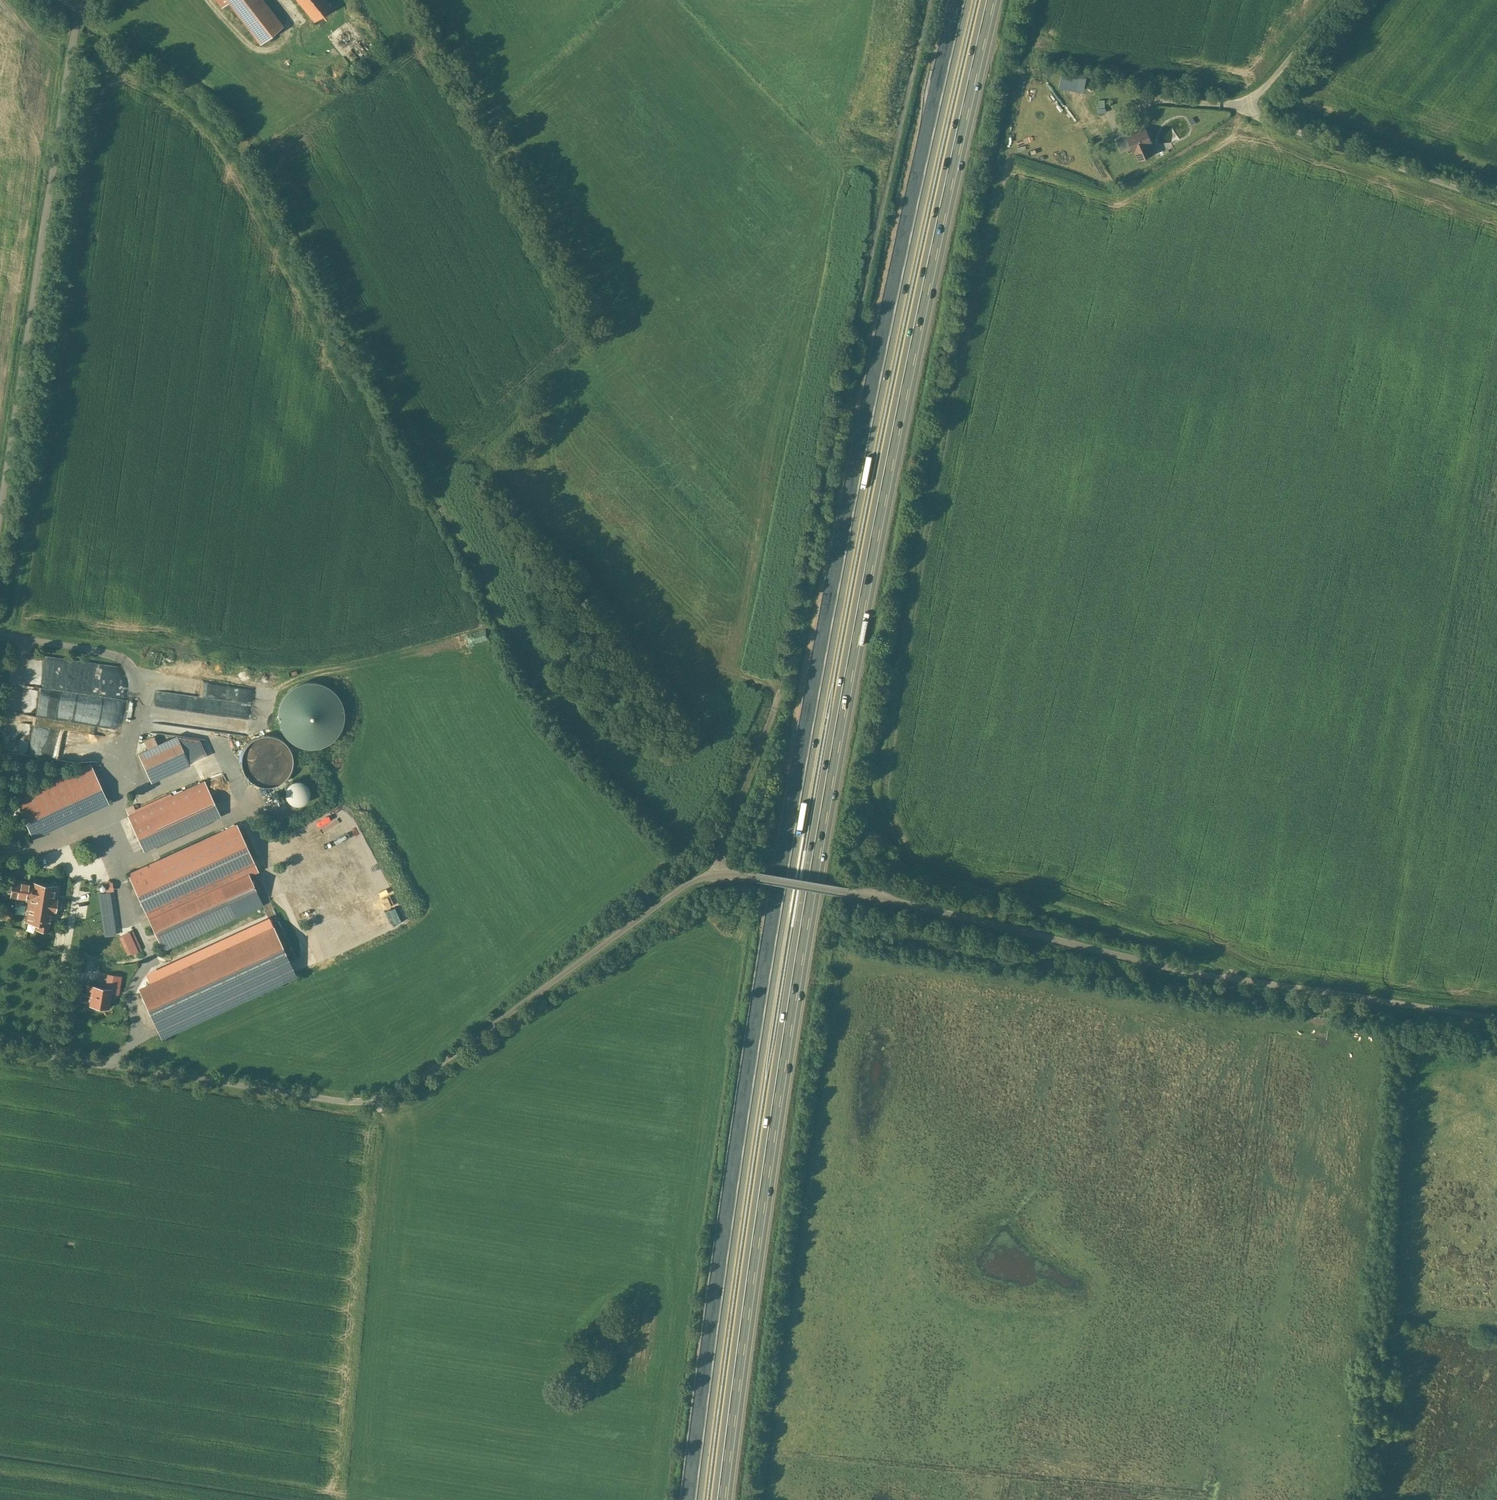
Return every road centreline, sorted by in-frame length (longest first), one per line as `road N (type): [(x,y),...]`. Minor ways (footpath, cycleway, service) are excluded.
road 1 (unclassified): [(0,1048),(376,1101),(405,1089),(713,868),(914,903),(1201,974),(1496,1019)]
road 2 (motorway): [(722,1499),(805,912),(860,608),(990,0)]
road 3 (motorway): [(964,0),(836,597),(781,910),(697,1499)]
road 4 (unclassified): [(84,0),(0,523)]
road 5 (unclassified): [(1336,0),(1254,98),(1255,113),(1496,202)]

